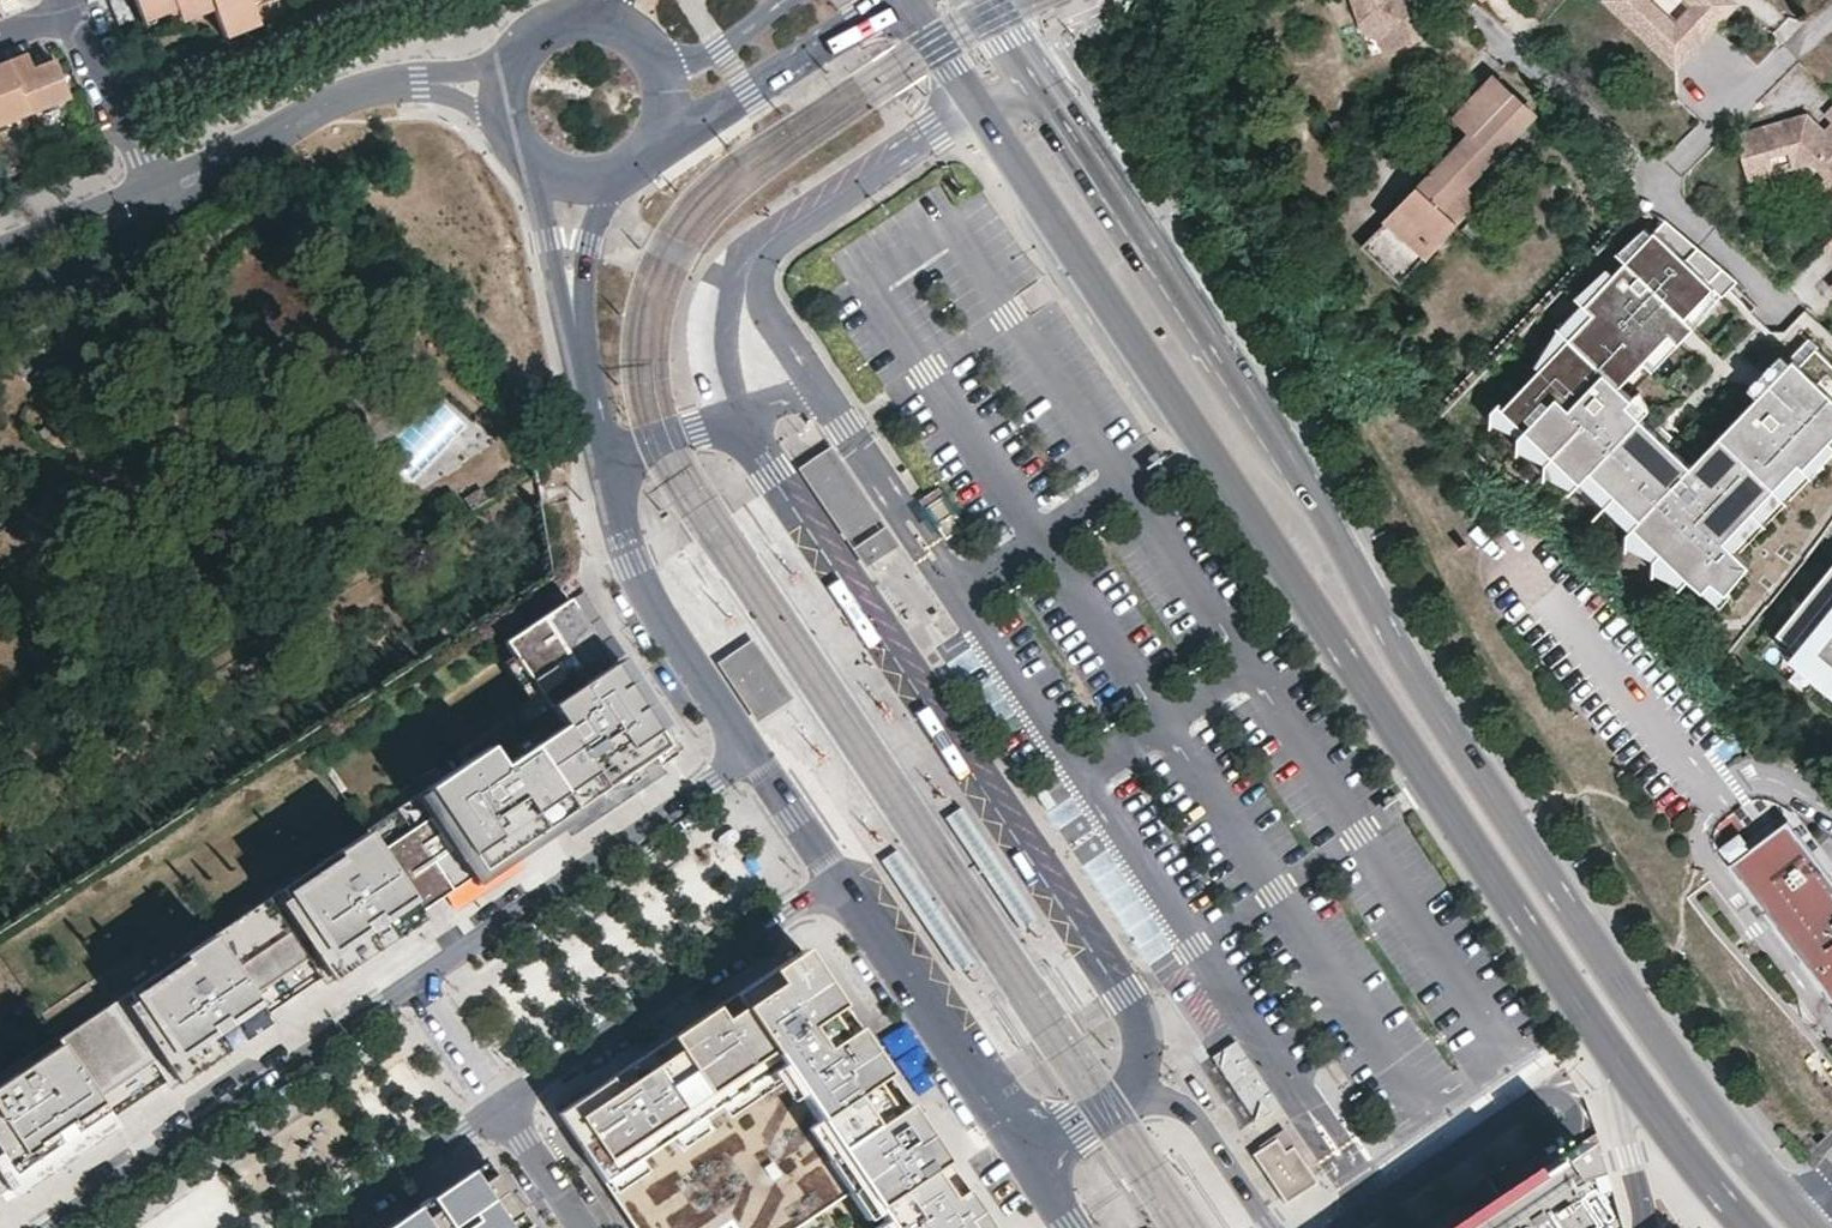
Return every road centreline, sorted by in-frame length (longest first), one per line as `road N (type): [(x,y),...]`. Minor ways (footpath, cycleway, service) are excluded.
road 1 (primary): [(916,0),(978,107),(1618,1061),(1752,1227)]
road 2 (primary): [(1803,1218),(1724,1124),(1484,779),(1408,661),(1318,495),(992,0)]
road 3 (residential): [(580,181),(574,295),(625,528),(654,605),(751,754)]
road 4 (residential): [(417,977),(53,1227)]
road 5 (residential): [(835,879),(1073,1227)]
road 6 (residential): [(751,754),(417,977)]
road 7 (residential): [(504,1105),(835,879)]
road 8 (residential): [(506,89),(382,84),(156,184)]
road 9 (residential): [(668,128),(748,91),(902,0)]
road 10 (residential): [(322,1227),(504,1105)]
road 11 (residential): [(0,307),(154,223),(156,184)]
road 12 (residential): [(77,7),(156,184)]
road 13 (residential): [(156,184),(0,246)]
road 14 (residential): [(504,1105),(417,977)]
road 15 (residential): [(751,754),(835,879)]
road 16 (residential): [(616,20),(567,18),(545,28),(513,65),(506,89)]
road 17 (residential): [(584,1227),(504,1105)]
road 18 (residential): [(790,0),(722,50),(668,72)]
road 19 (residential): [(506,89),(507,115),(533,160),(580,181)]

